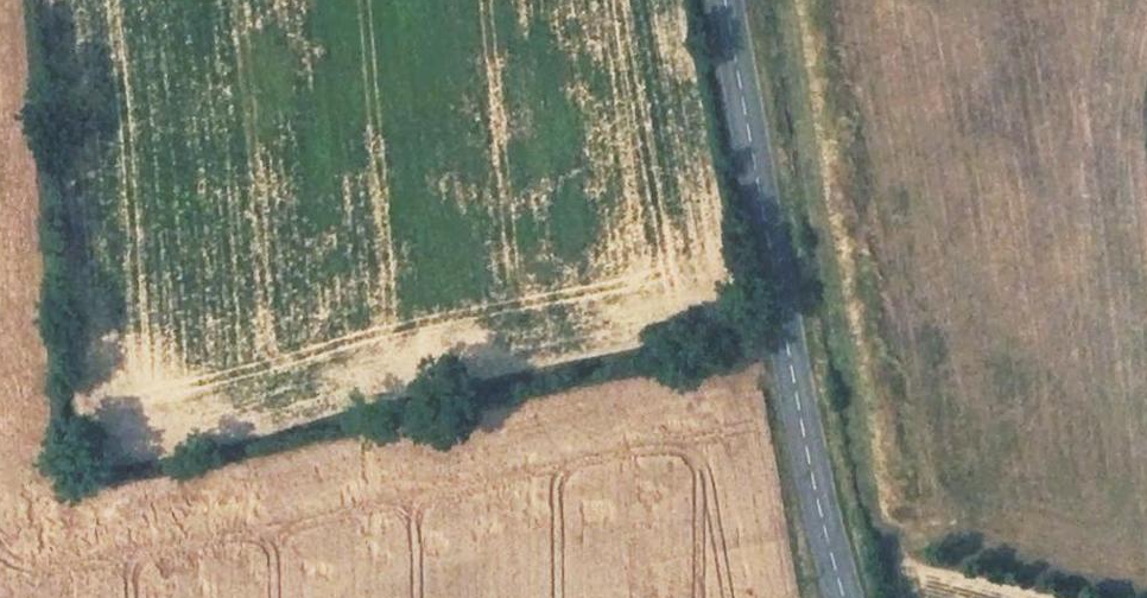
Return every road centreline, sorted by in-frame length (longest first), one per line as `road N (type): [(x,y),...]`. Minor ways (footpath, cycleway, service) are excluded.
road 1 (tertiary): [(877,597),(852,520),(773,175),(744,0)]

